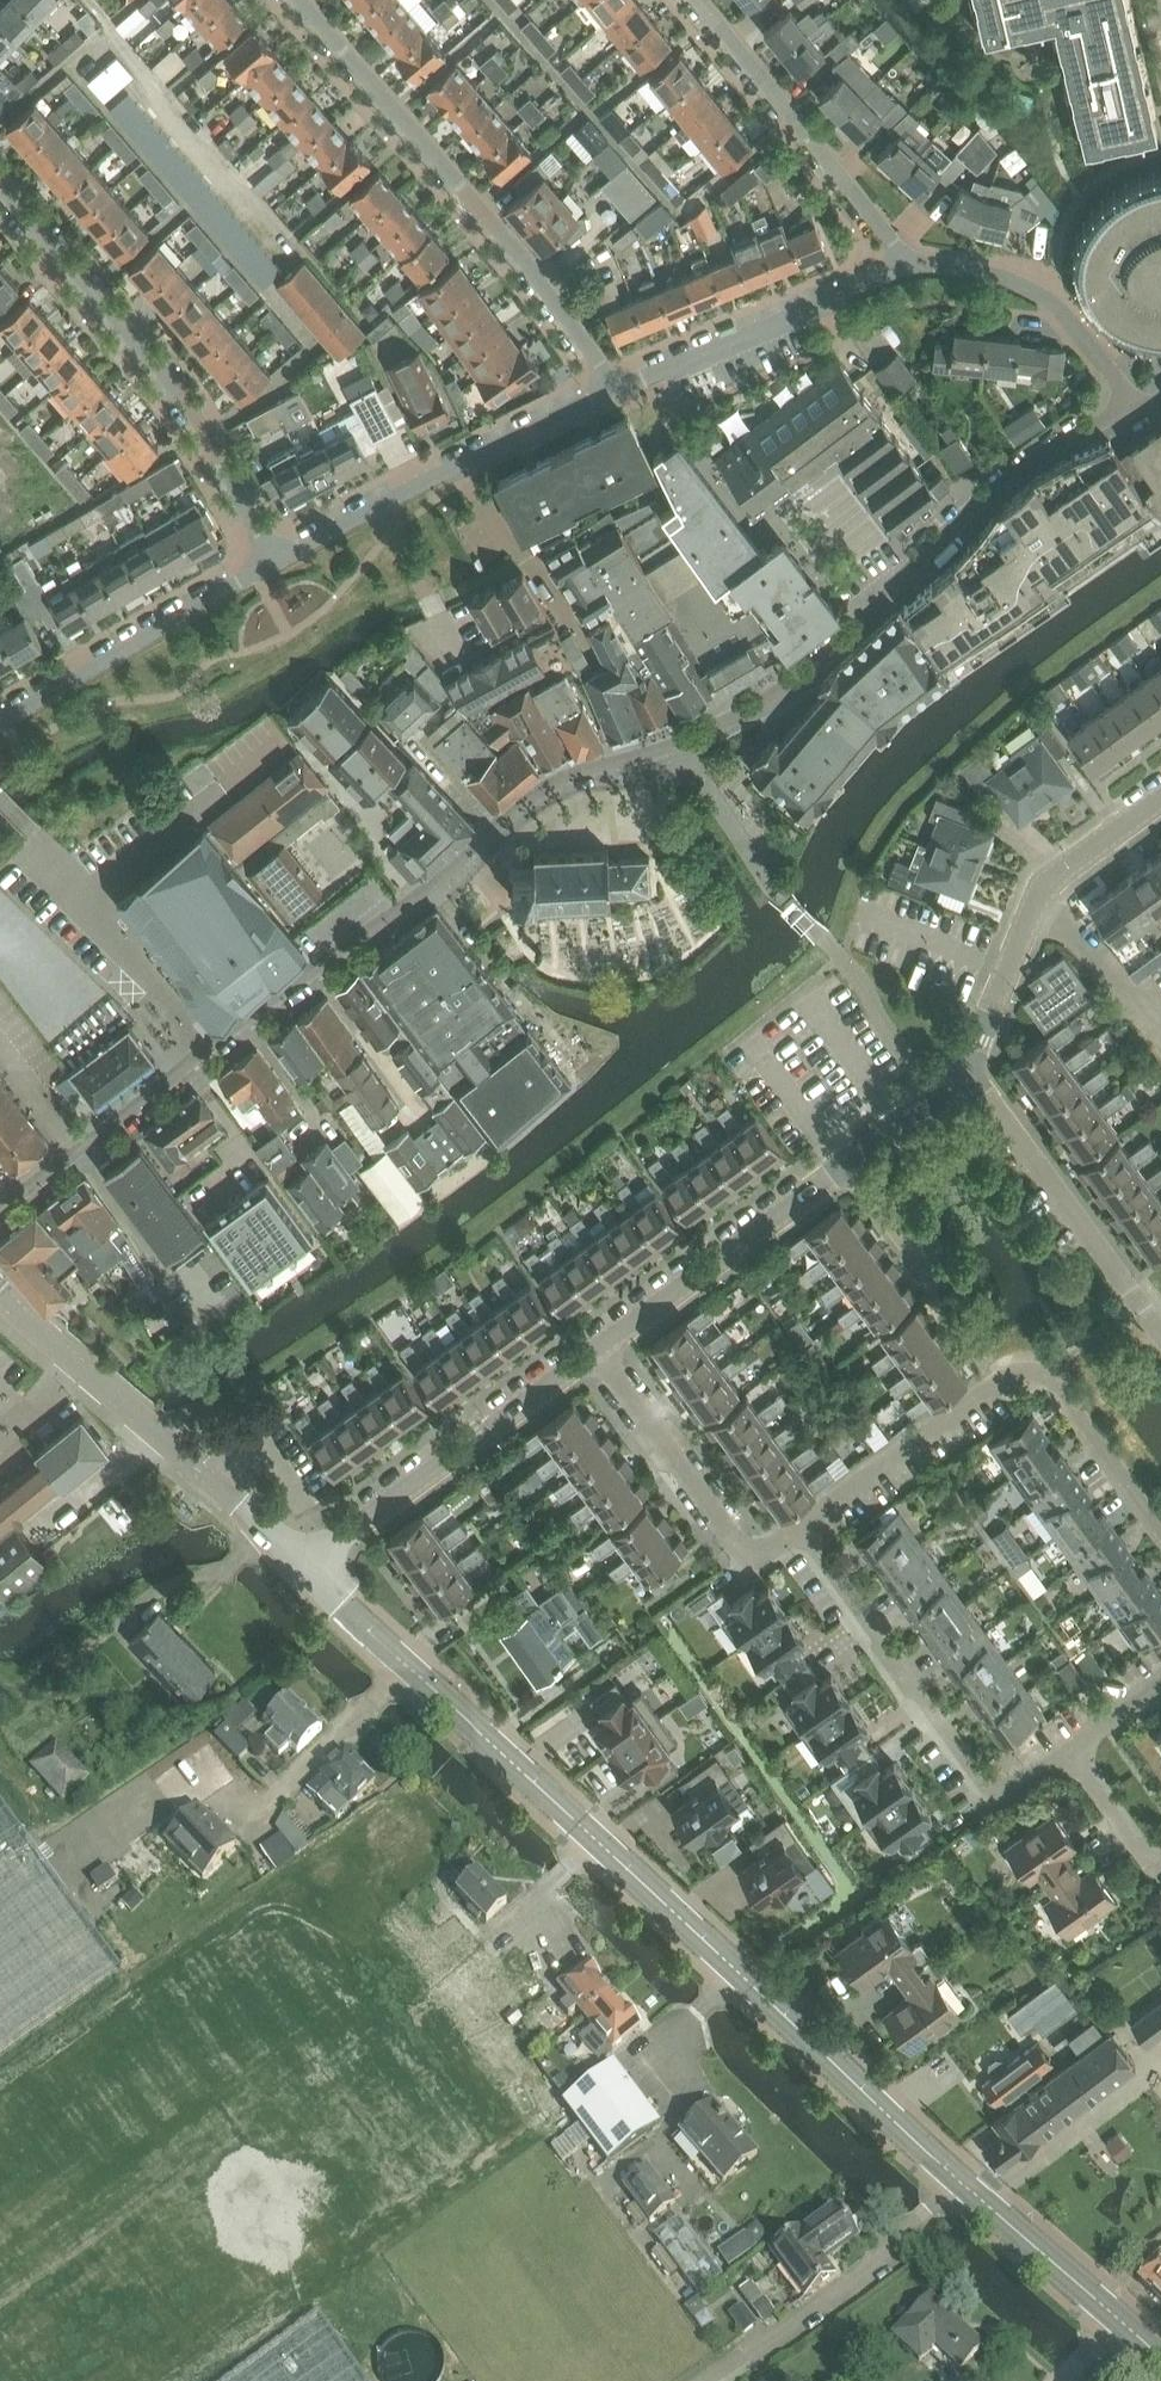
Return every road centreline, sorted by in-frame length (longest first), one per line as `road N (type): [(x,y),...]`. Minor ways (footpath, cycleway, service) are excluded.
road 1 (residential): [(0,1210),(420,896),(536,796),(774,702),(819,671),(1004,488),(1139,413)]
road 2 (tertiary): [(1160,2364),(302,1568)]
road 3 (residential): [(299,0),(535,272),(612,389)]
road 4 (residential): [(1160,1531),(1047,1373),(1028,1371),(996,1383),(804,1526)]
road 5 (residential): [(275,560),(184,397),(0,184)]
road 6 (residential): [(595,1347),(964,1068)]
road 7 (residential): [(1069,1751),(999,1801),(804,1526)]
road 8 (tertiary): [(302,1568),(0,1302)]
road 9 (residential): [(612,389),(275,560)]
road 10 (residential): [(302,1568),(595,1347)]
road 11 (residential): [(964,1068),(1039,893),(1160,798)]
road 12 (residential): [(901,266),(695,0)]
road 13 (residential): [(1160,1329),(964,1068)]
road 14 (residential): [(804,1526),(762,1554),(746,1553),(595,1347)]
road 15 (residential): [(0,723),(275,560)]
road 16 (residential): [(901,266),(612,389)]
road 17 (residential): [(1139,413),(1042,297),(1013,281),(901,266)]
road 18 (residential): [(1160,1870),(1069,1751)]

